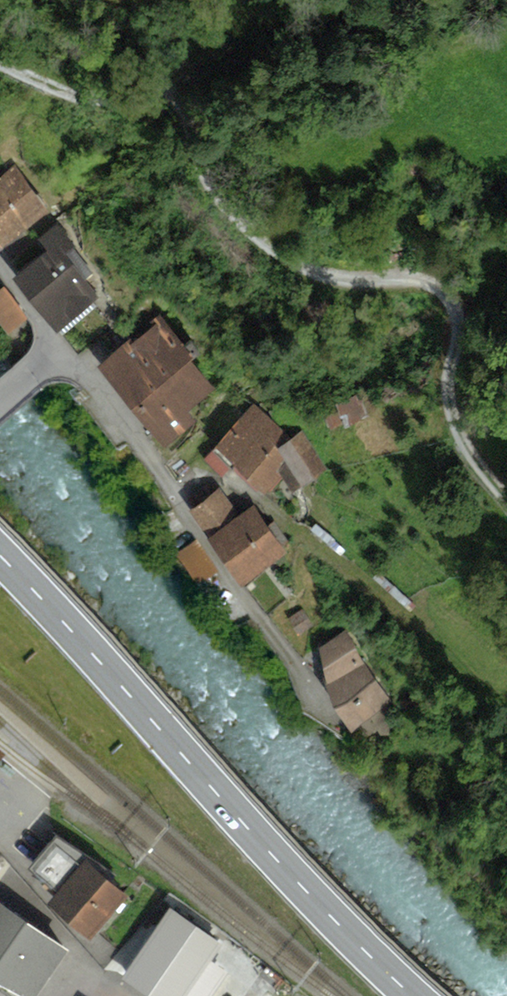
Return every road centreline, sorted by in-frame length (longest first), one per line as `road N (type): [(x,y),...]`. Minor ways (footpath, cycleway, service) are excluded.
road 1 (track): [(506,496),(458,426),(448,338),(453,295),(429,279),(351,282),(290,260),(205,185),(181,110),(159,95),(70,96),(0,60)]
road 2 (primary): [(412,995),(0,554)]
road 3 (unclassified): [(60,347),(269,625)]

